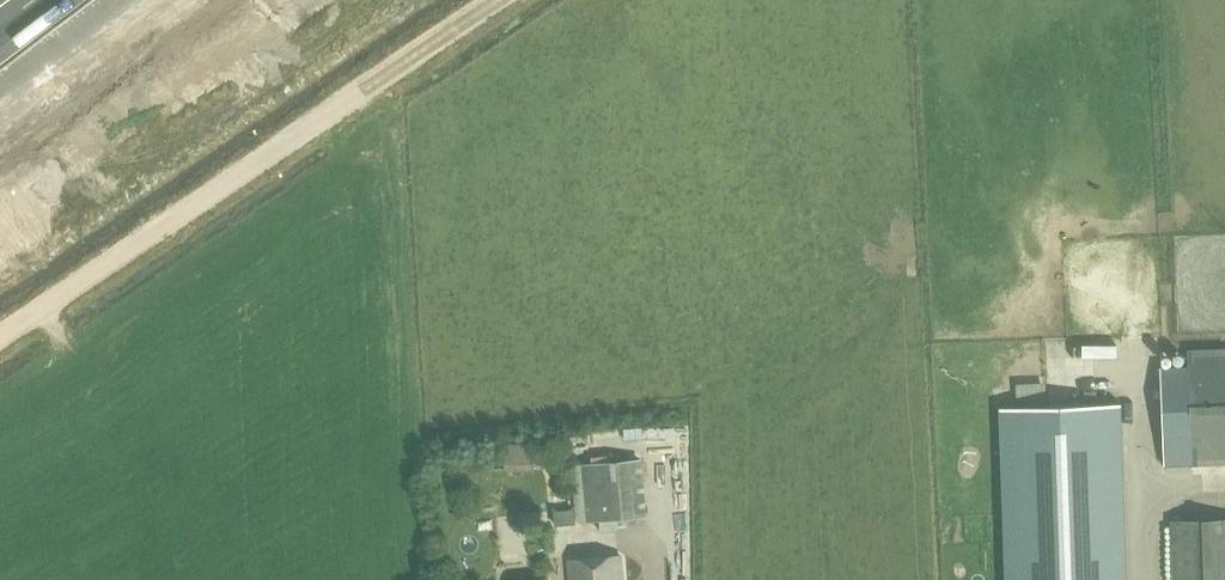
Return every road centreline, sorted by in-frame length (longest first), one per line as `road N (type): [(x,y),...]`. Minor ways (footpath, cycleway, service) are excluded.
road 1 (motorway): [(0,70),(103,0)]

